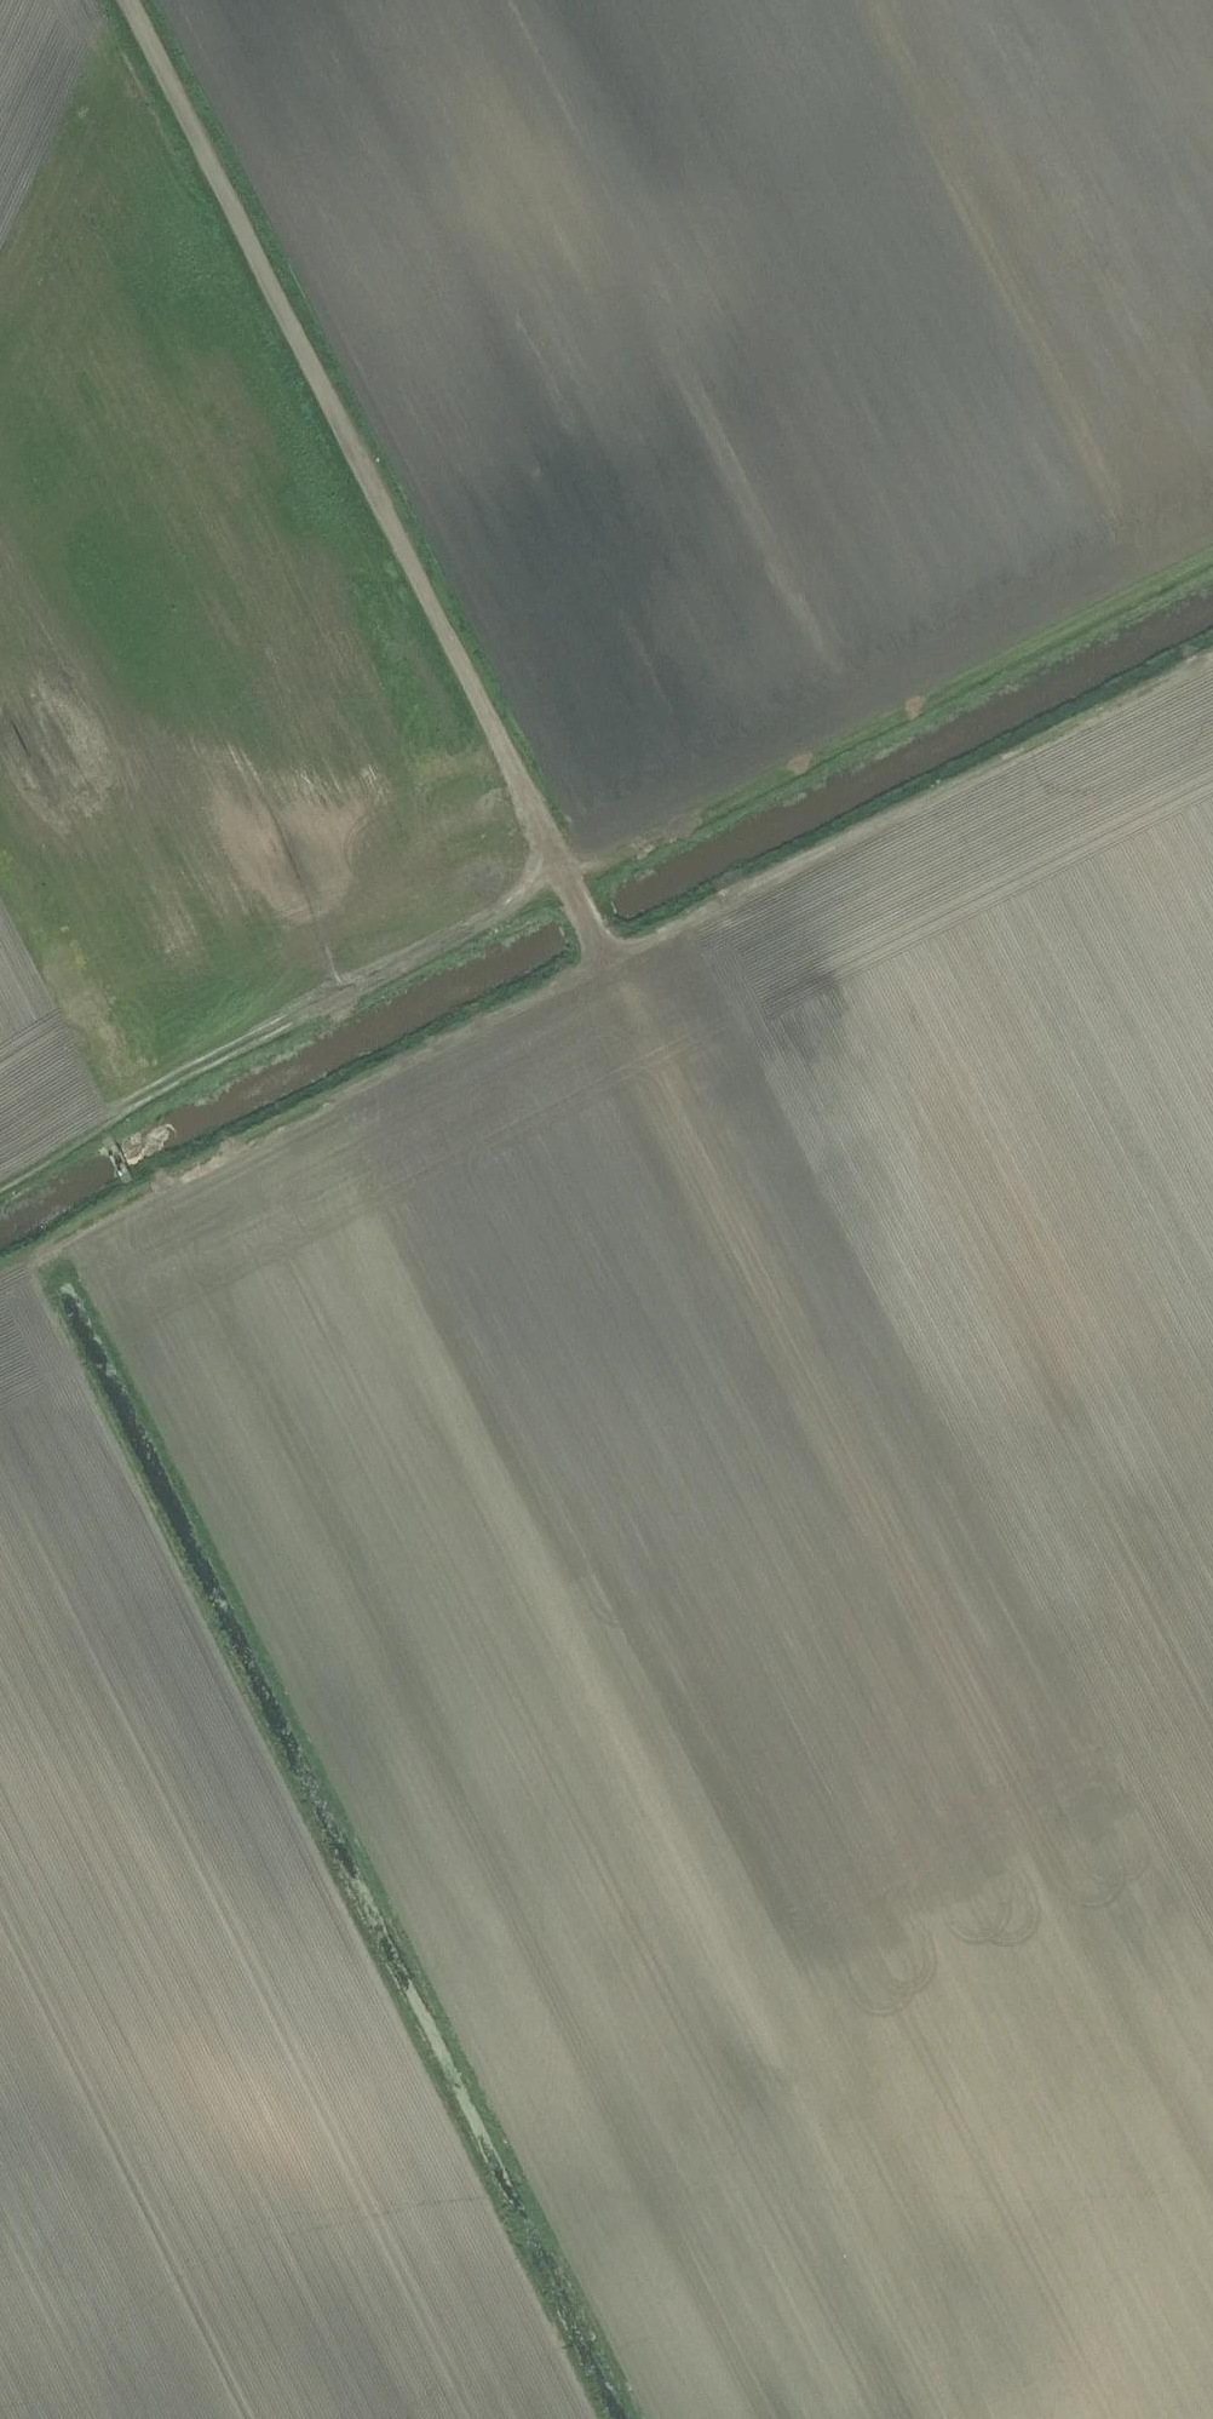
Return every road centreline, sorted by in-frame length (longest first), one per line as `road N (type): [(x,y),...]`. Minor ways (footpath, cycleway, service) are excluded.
road 1 (track): [(128,0),(611,958)]

